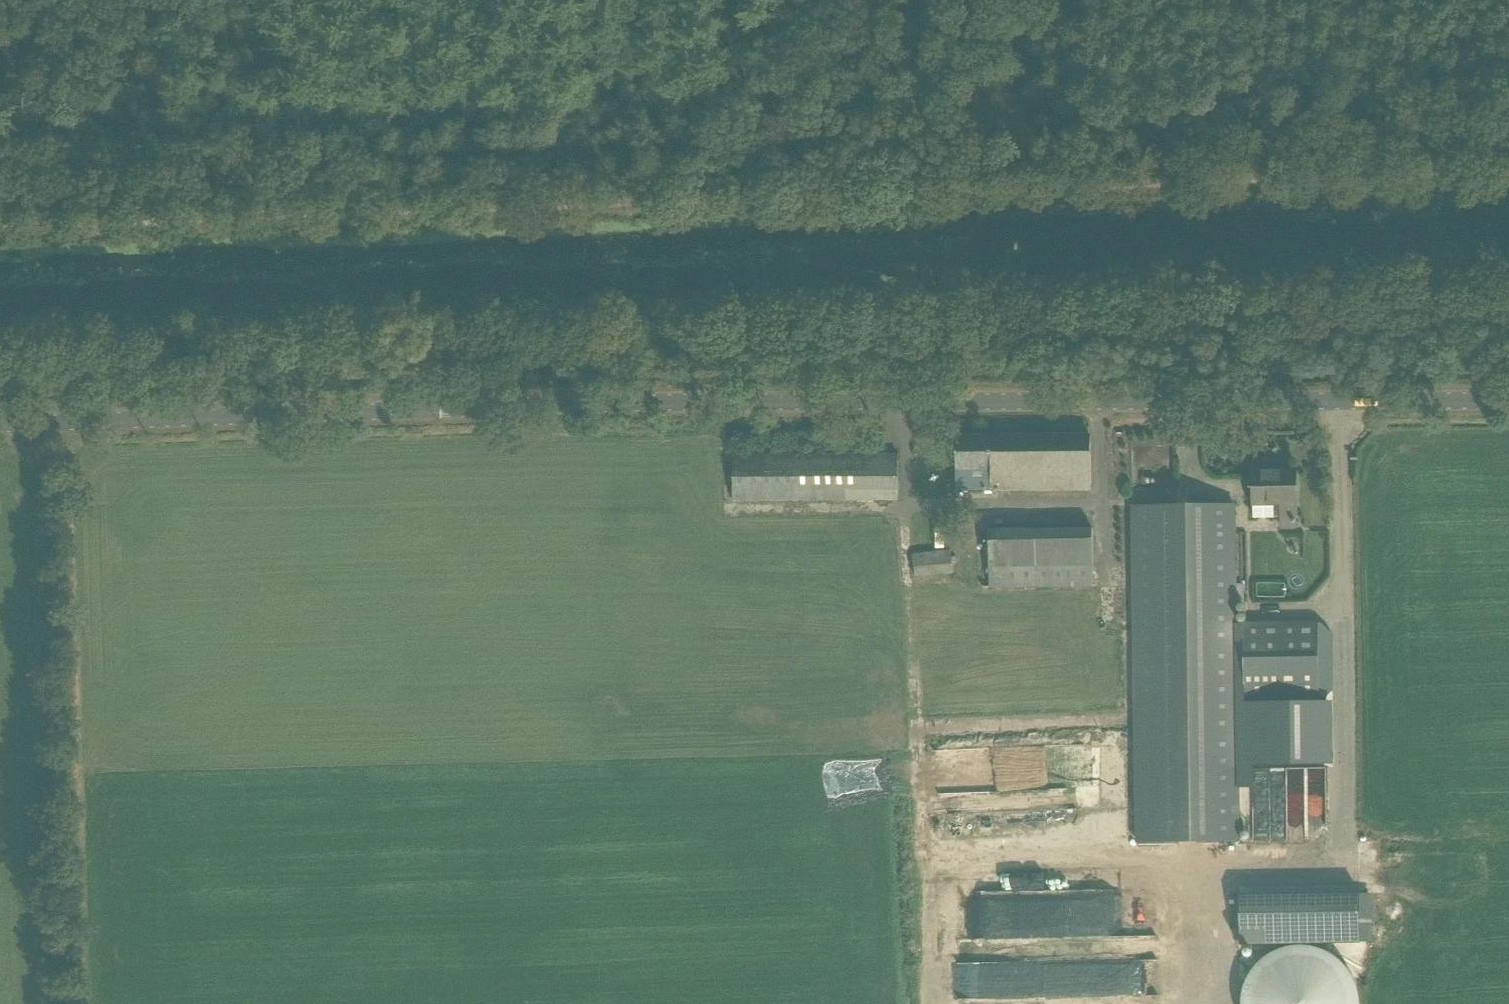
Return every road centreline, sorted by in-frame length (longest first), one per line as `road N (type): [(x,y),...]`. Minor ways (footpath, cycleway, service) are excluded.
road 1 (track): [(0,142),(396,132),(723,109),(1508,90)]
road 2 (unclassified): [(0,424),(1181,391),(1508,398)]

